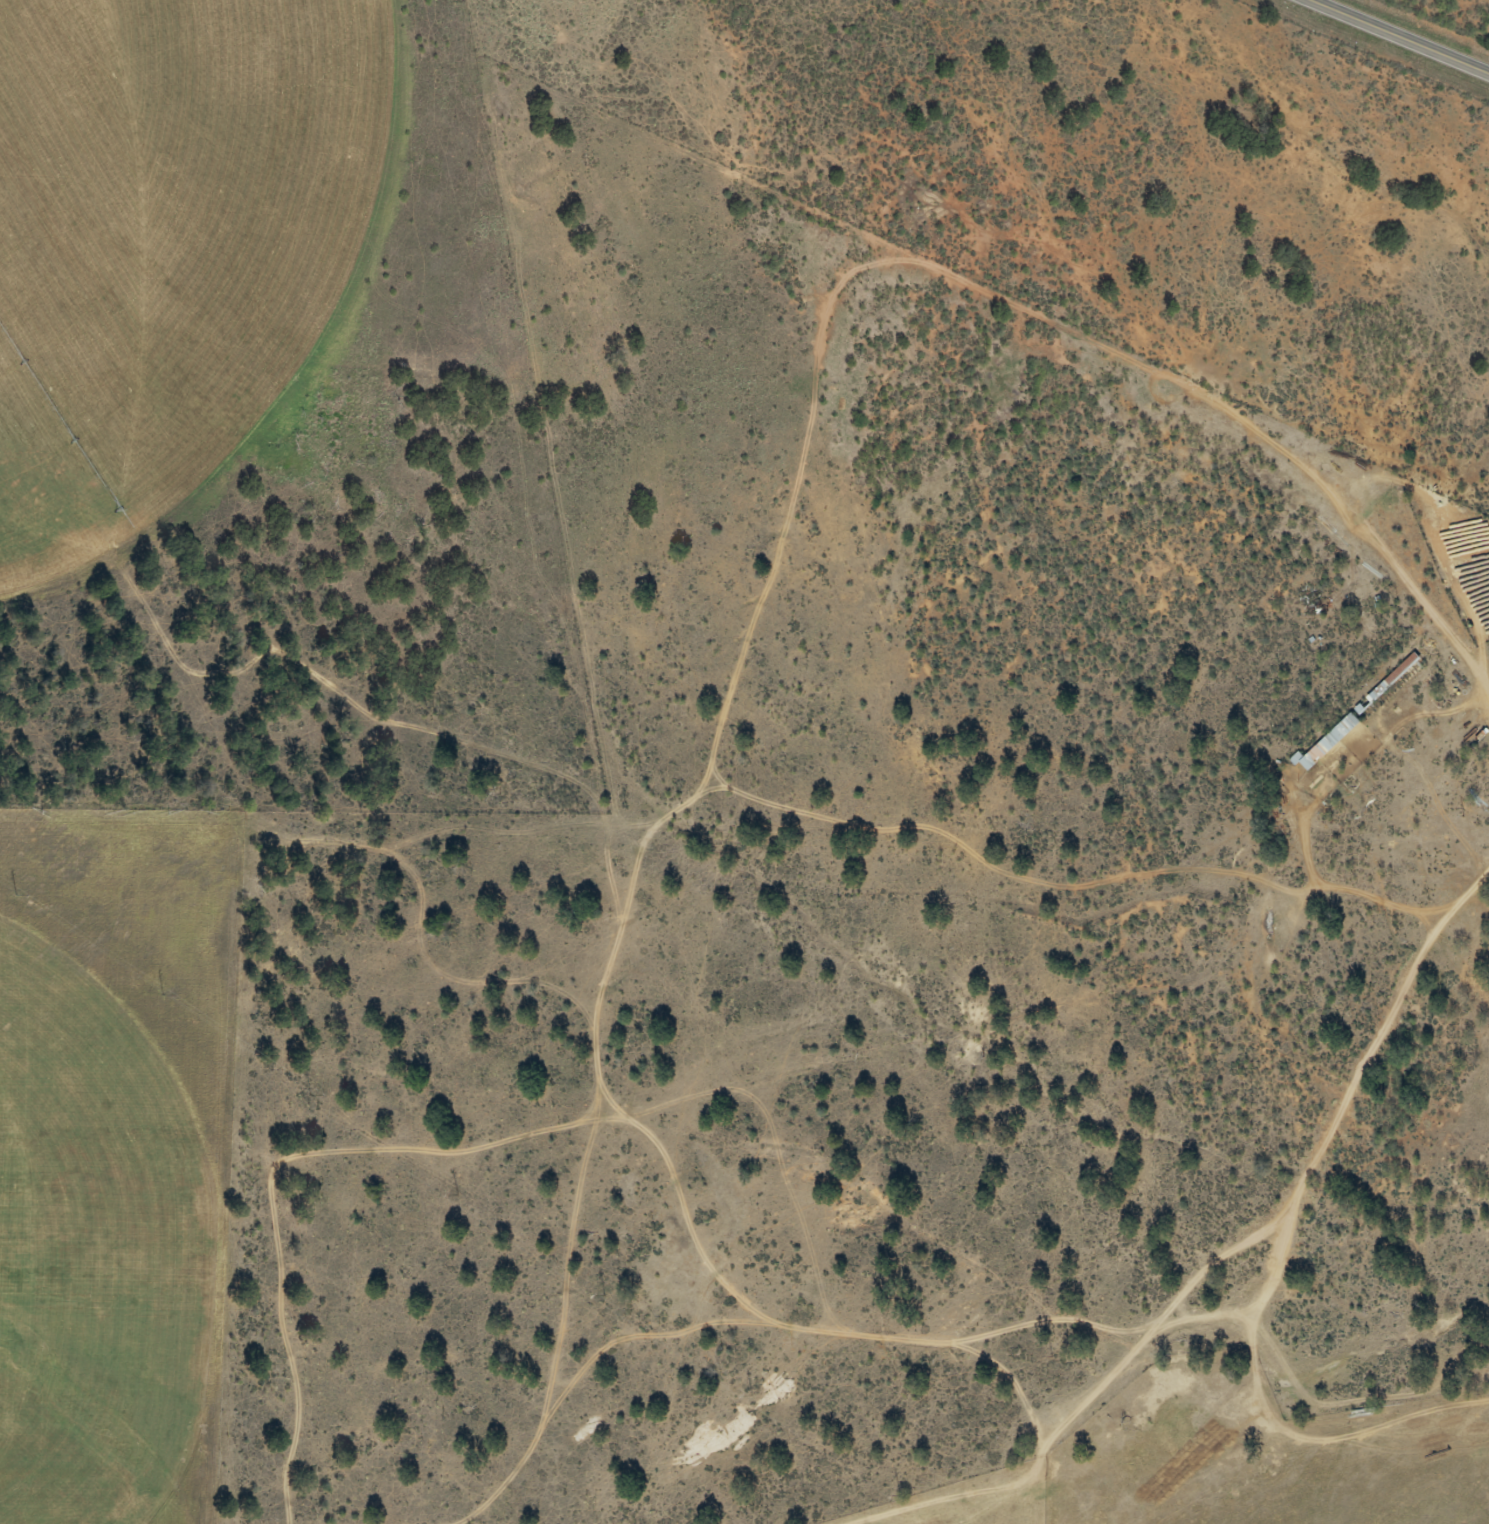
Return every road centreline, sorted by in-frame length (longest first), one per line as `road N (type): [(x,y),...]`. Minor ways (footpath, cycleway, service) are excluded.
road 1 (primary): [(1309,0),(1488,73)]

